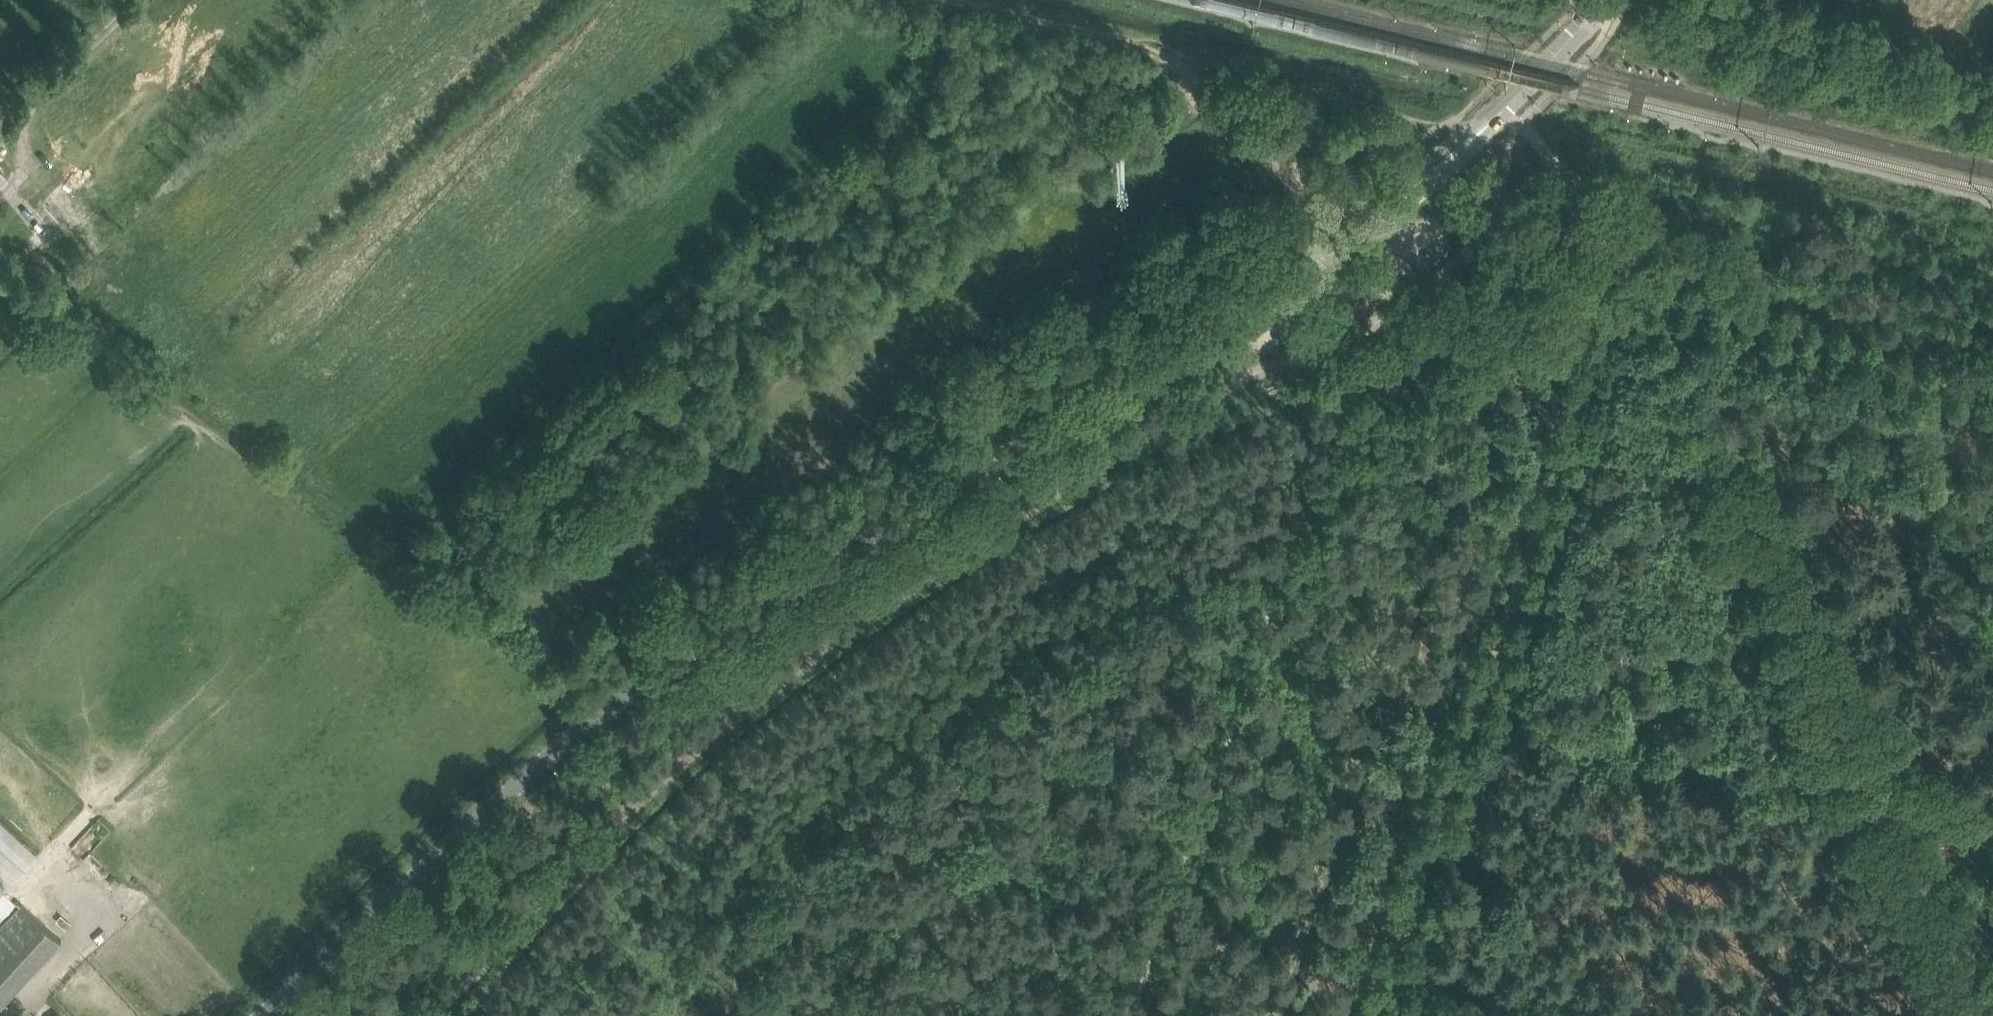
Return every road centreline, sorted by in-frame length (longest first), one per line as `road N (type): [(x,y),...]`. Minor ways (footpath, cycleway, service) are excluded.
road 1 (unclassified): [(249,1015),(581,718),(1058,432),(1381,226),(1474,141),(1606,0)]
road 2 (track): [(964,0),(1144,45),(1181,70),(1359,241)]

